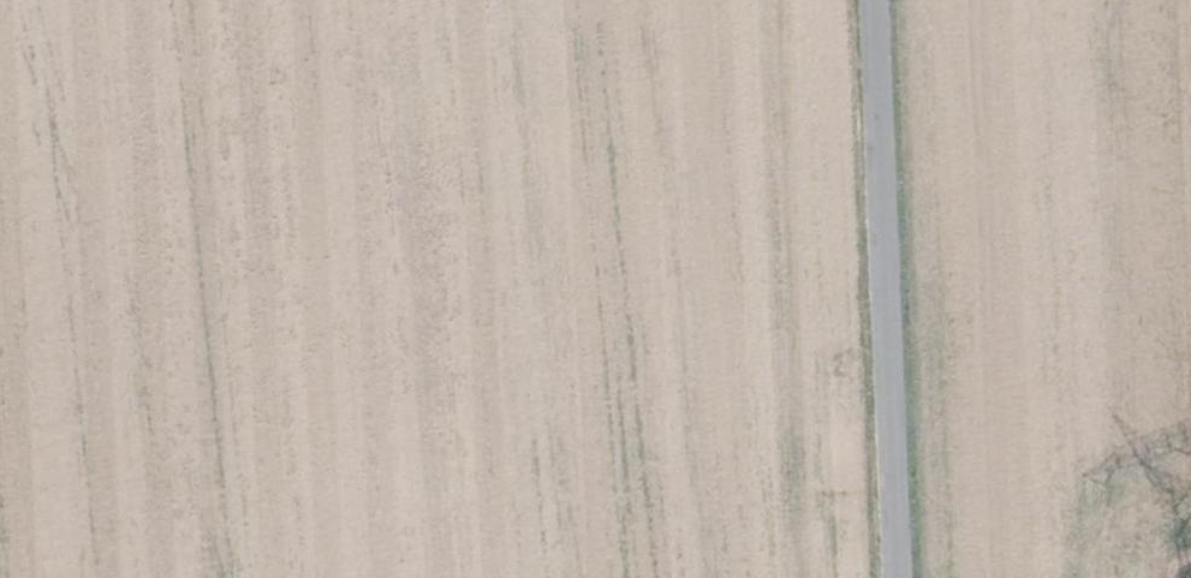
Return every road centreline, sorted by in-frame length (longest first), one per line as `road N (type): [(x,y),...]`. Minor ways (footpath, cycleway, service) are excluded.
road 1 (unclassified): [(881,0),(906,577)]

